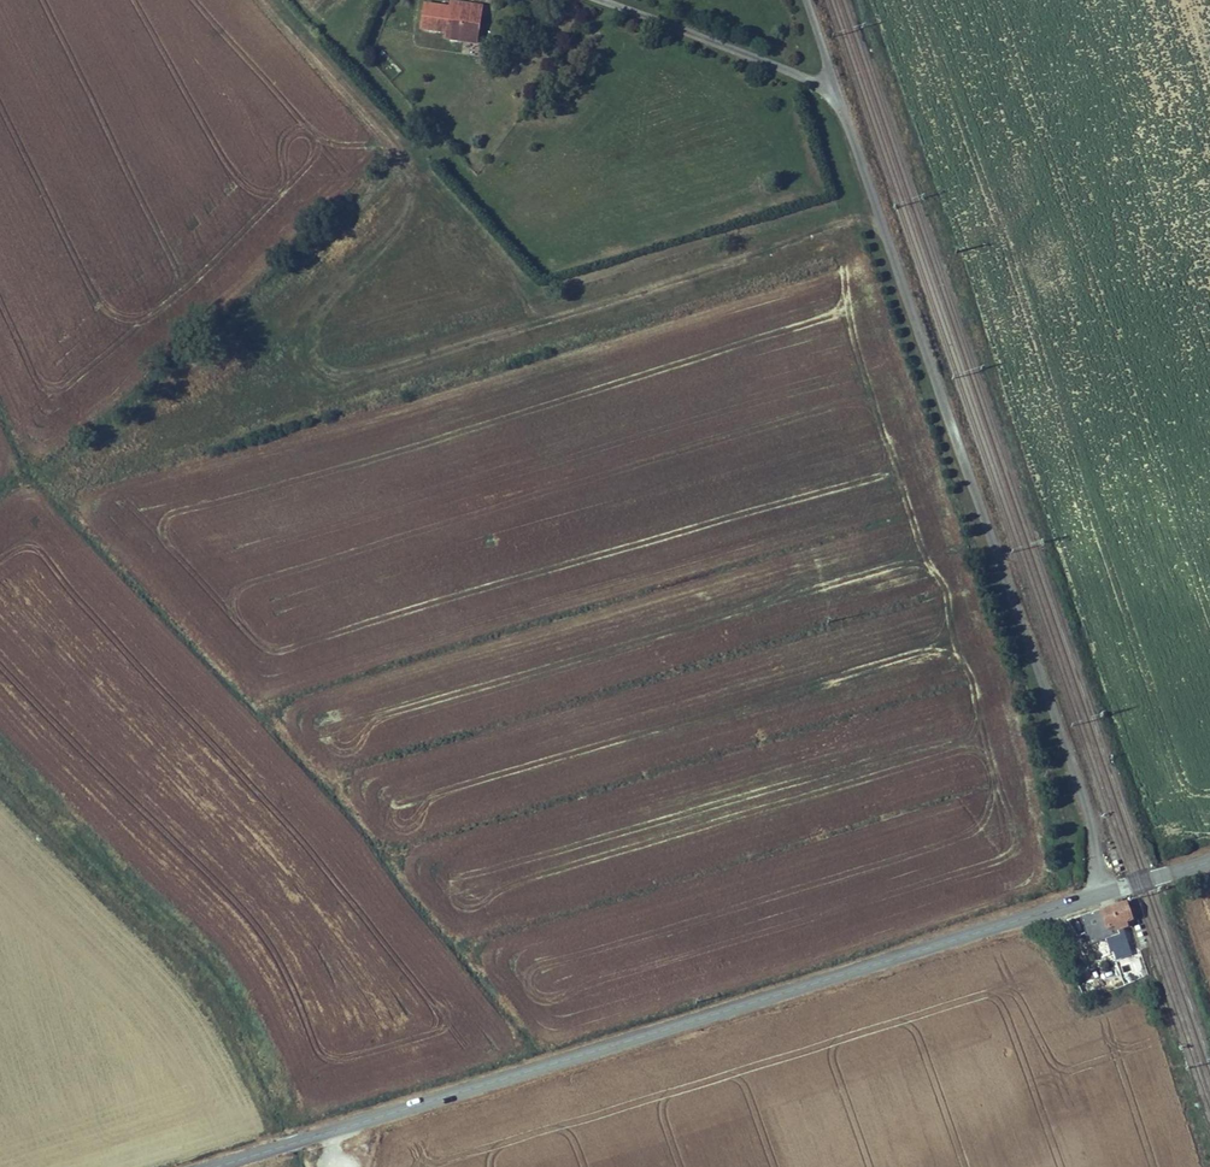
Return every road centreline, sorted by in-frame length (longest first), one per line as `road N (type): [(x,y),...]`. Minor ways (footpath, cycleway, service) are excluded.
road 1 (tertiary): [(213,1166),(1209,862)]

